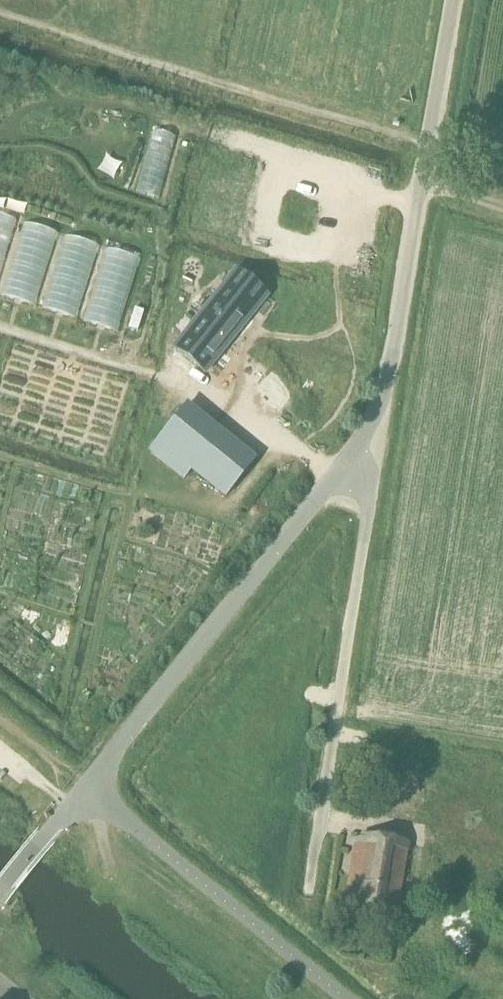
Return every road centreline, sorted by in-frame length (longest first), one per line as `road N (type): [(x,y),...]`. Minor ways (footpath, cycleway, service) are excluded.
road 1 (unclassified): [(86,784),(342,461),(380,402),(453,0)]
road 2 (track): [(428,140),(0,15)]
road 3 (track): [(335,472),(246,416),(148,373),(0,326)]
road 4 (unclassified): [(86,784),(347,998)]
road 5 (unclassified): [(0,893),(86,784)]

